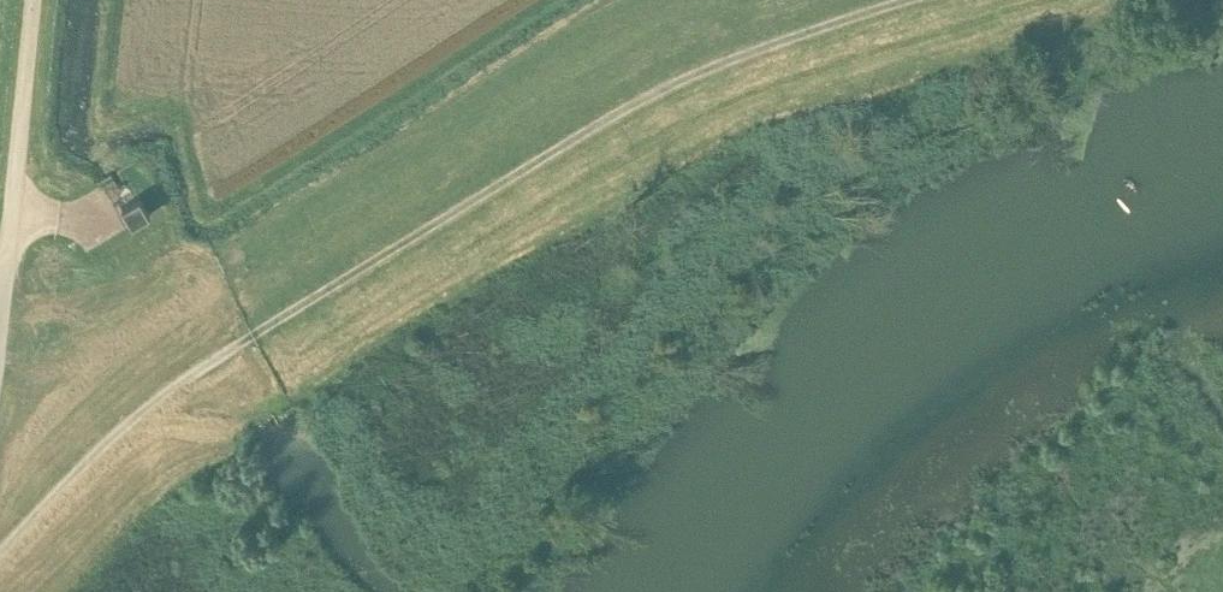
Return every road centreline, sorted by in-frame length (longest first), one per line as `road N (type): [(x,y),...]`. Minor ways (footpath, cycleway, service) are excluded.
road 1 (track): [(0,527),(62,492),(338,281),(739,62),(946,0)]
road 2 (unclassified): [(0,392),(41,0)]

